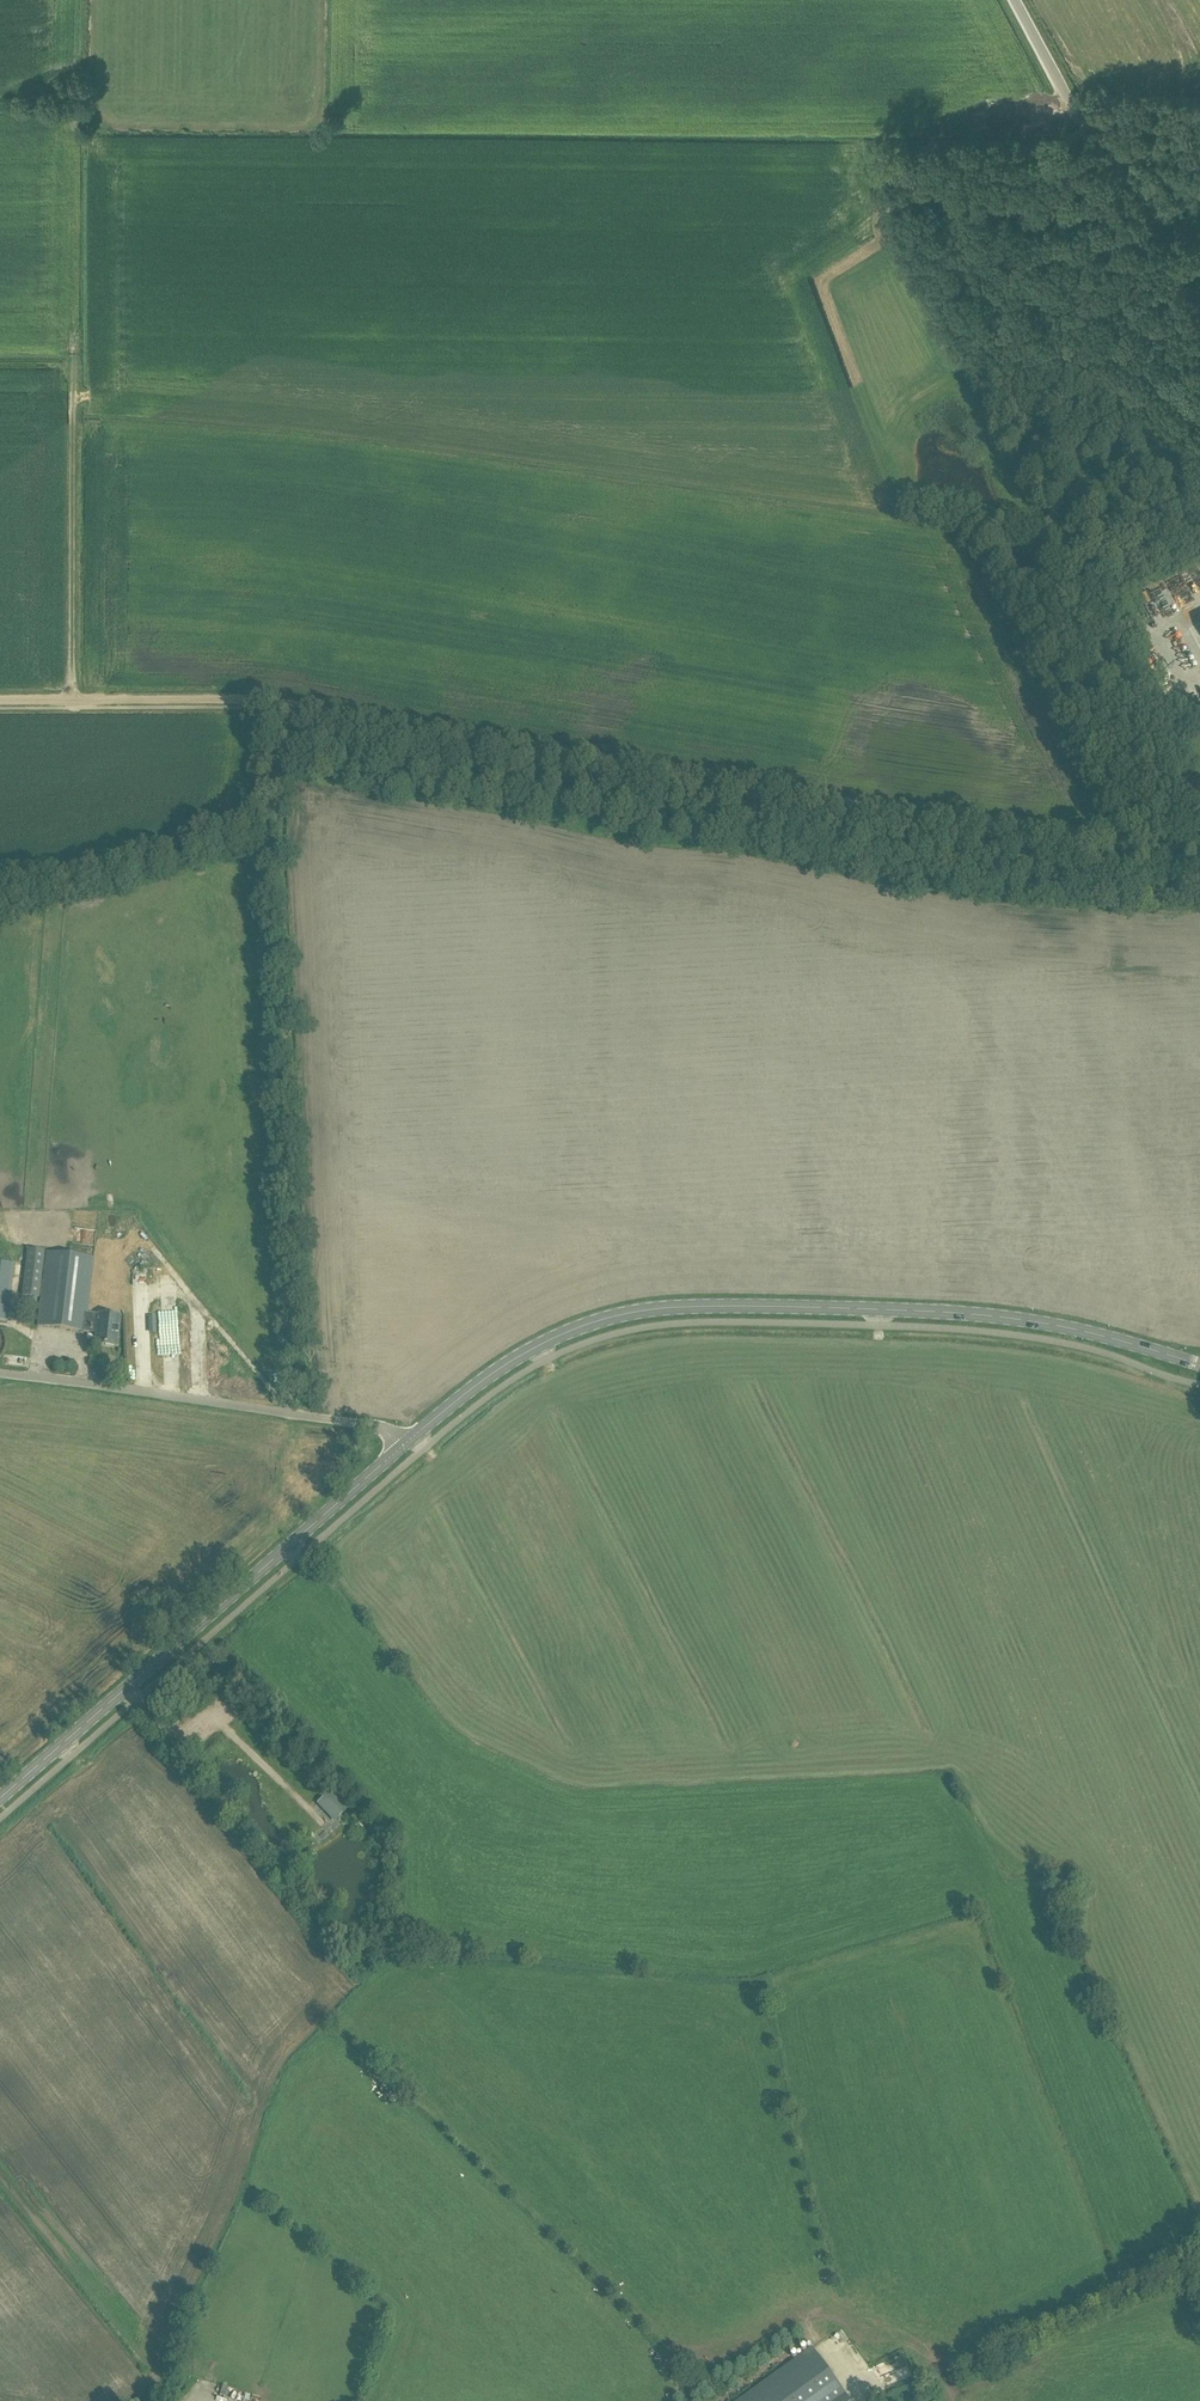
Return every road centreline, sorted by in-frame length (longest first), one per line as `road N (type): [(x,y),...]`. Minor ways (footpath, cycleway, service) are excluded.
road 1 (track): [(1199,850),(911,815),(284,705)]
road 2 (tertiary): [(407,1442),(538,1345),(599,1320),(678,1307),(966,1314),(1089,1333),(1199,1365)]
road 3 (tertiary): [(0,1798),(407,1442)]
road 4 (unclassified): [(0,1373),(373,1424),(407,1442)]
road 5 (unclassified): [(1199,345),(1013,0)]
road 6 (track): [(284,705),(0,701)]

